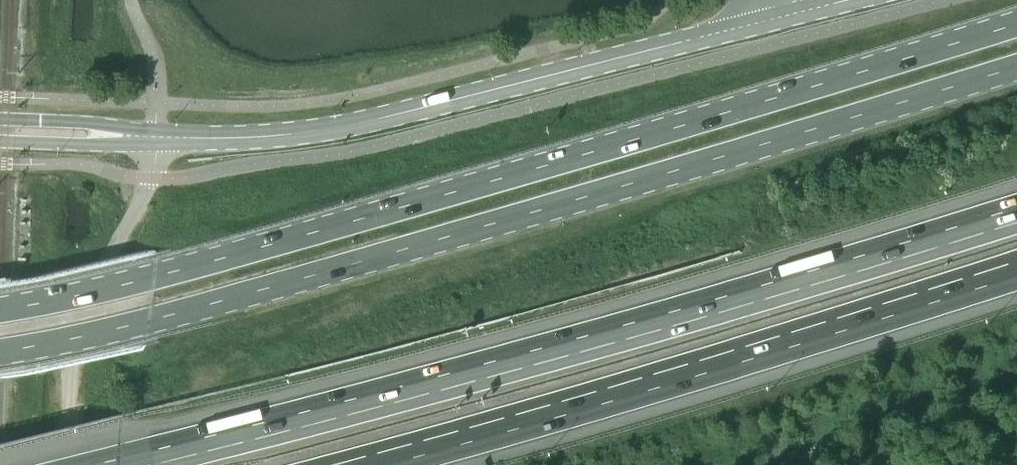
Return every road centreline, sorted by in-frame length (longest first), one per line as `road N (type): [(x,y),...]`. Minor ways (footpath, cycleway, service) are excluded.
road 1 (primary): [(1016,24),(222,258),(0,309)]
road 2 (primary): [(0,351),(310,276),(1016,66)]
road 3 (motorway): [(1016,207),(580,337),(93,464)]
road 4 (secondary): [(128,135),(237,137),(349,125),(779,17)]
road 5 (motorway): [(384,464),(1016,275)]
road 6 (secondary): [(128,135),(83,121),(0,119)]
road 7 (secondary): [(0,141),(83,144),(128,135)]

